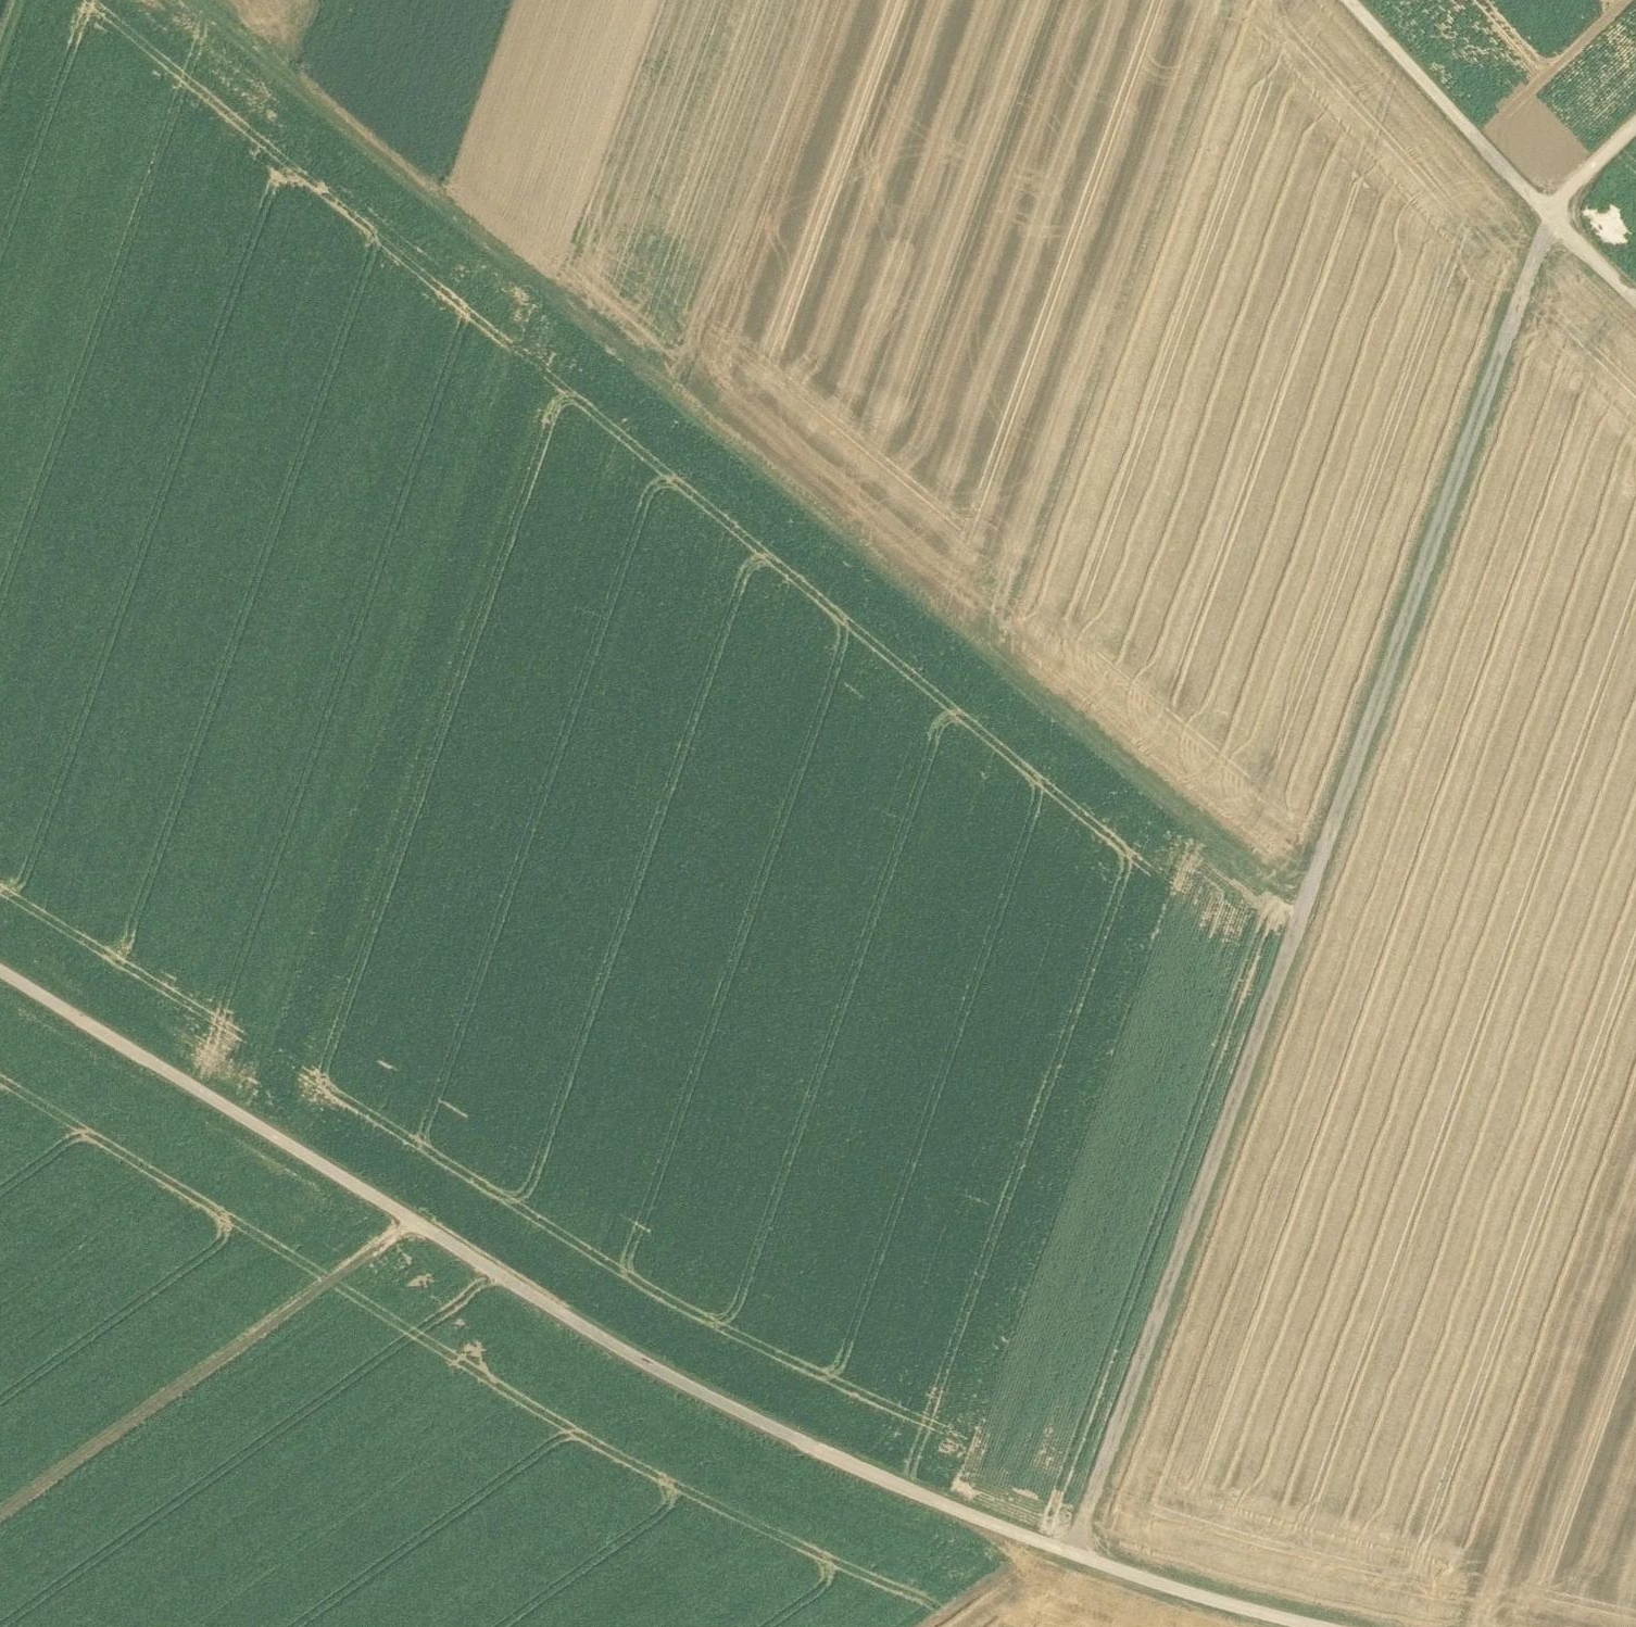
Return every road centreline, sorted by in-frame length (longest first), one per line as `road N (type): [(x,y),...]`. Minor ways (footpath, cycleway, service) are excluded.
road 1 (track): [(1556,225),(1542,243),(1301,912),(193,0)]
road 2 (track): [(1298,1626),(1067,1557),(866,1476),(704,1399),(0,974)]
road 3 (track): [(1067,1557),(1301,912)]
road 4 (track): [(410,1225),(0,1517)]
road 5 (track): [(1546,215),(1346,0)]
road 6 (track): [(1635,302),(1546,215),(1635,128)]

